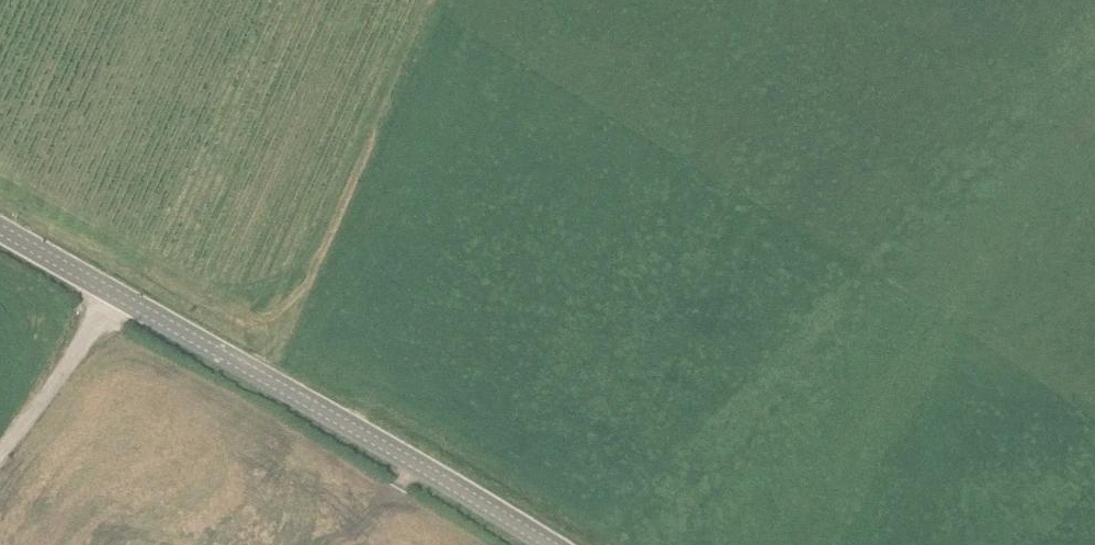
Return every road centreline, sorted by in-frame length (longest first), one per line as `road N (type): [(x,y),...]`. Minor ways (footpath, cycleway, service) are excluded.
road 1 (tertiary): [(550,544),(0,230)]

